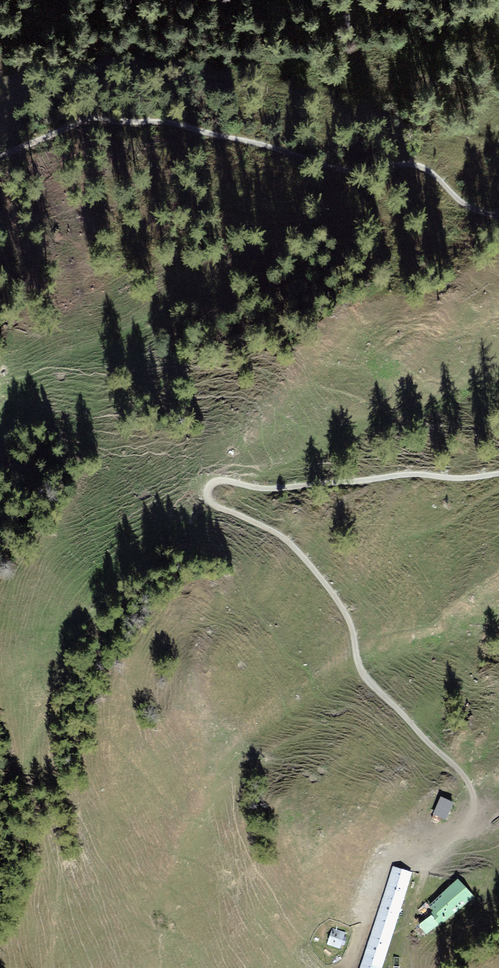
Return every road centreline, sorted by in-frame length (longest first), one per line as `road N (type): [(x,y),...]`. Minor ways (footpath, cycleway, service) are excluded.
road 1 (track): [(498,476),(210,488),(212,504),(298,550),(352,626),(363,676),(460,767),(472,788),(473,811),(444,859)]
road 2 (track): [(0,160),(96,124),(185,126),(350,171),(414,166),(473,210),(498,214)]

